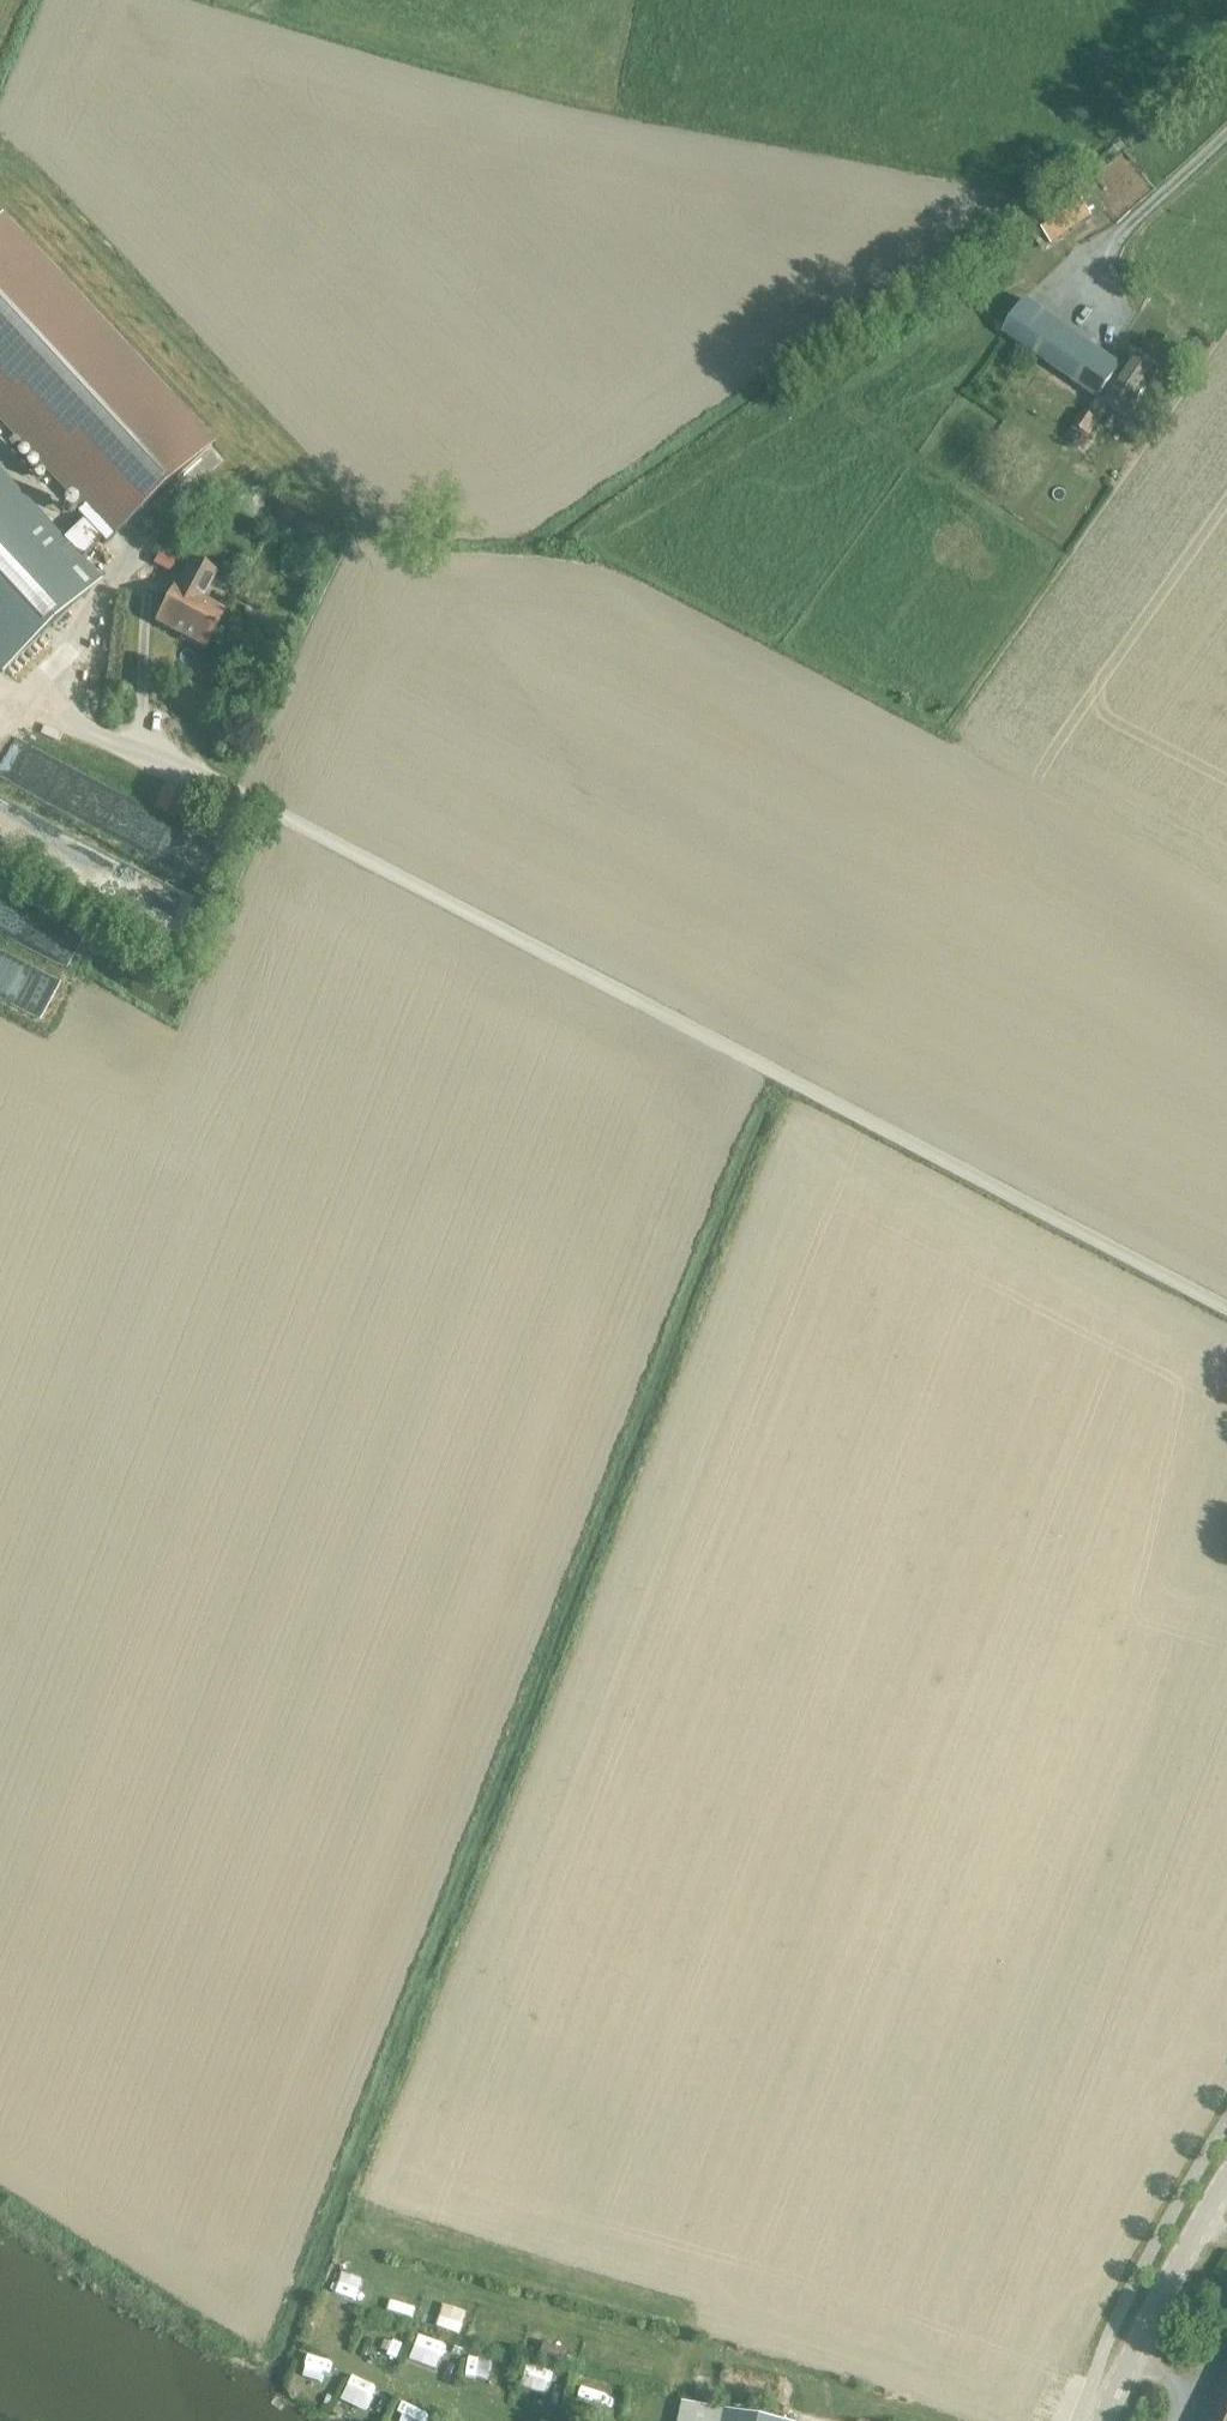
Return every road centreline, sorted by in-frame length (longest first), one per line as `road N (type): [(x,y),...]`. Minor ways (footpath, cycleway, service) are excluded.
road 1 (unclassified): [(1105,2420),(1226,2178)]

